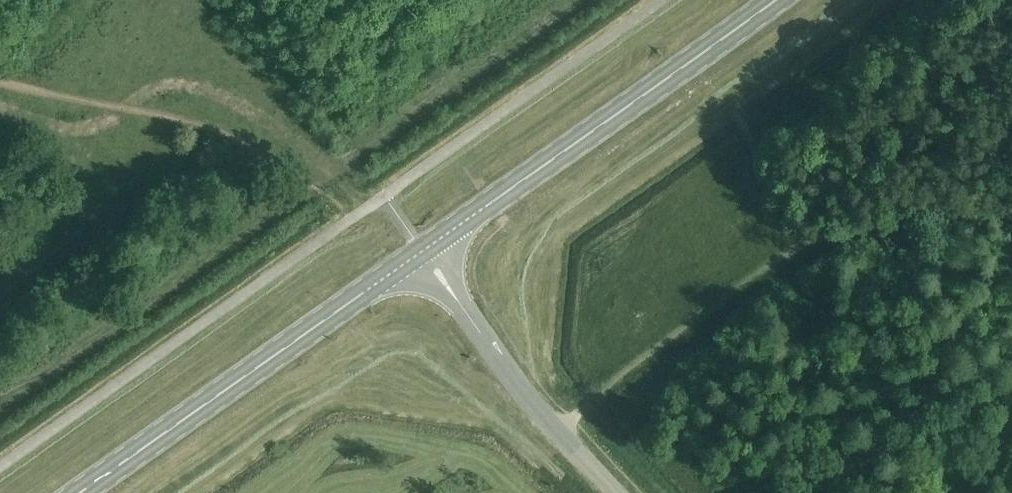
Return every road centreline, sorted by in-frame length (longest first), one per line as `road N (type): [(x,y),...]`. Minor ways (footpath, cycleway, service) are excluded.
road 1 (secondary): [(422,250),(776,0)]
road 2 (secondary): [(78,492),(422,250)]
road 3 (unclassified): [(614,492),(517,389),(422,250)]

